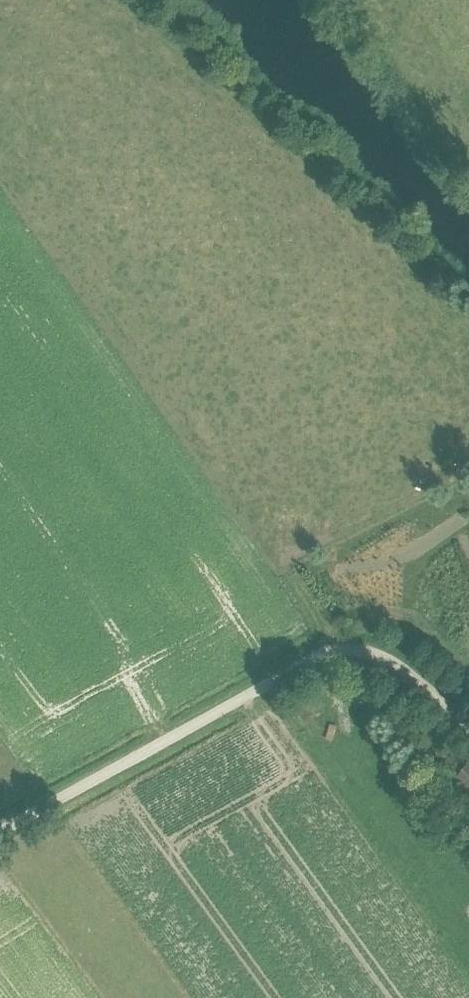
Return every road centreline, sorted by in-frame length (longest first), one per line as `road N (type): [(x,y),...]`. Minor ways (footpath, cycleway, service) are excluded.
road 1 (unclassified): [(0,830),(339,650),(385,656),(468,720)]

